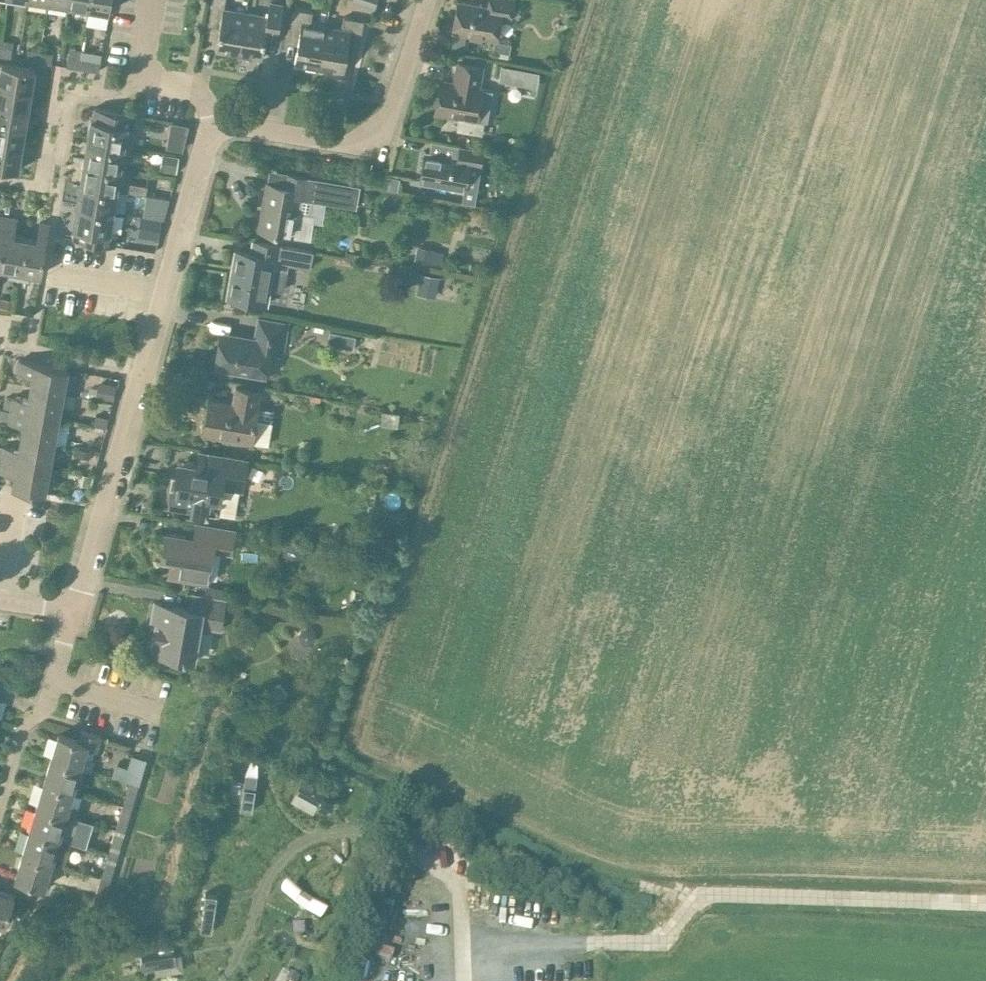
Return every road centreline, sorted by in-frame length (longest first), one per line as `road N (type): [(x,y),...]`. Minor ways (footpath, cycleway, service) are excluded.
road 1 (residential): [(216,131),(237,126),(339,145),(368,138),(392,107),(425,0)]
road 2 (residential): [(139,374),(216,131)]
road 3 (residential): [(73,612),(139,374)]
road 4 (residential): [(0,804),(23,723),(45,710),(56,682),(73,612)]
road 5 (residential): [(40,189),(44,157),(62,151),(72,93),(113,99),(142,74)]
road 6 (residential): [(0,346),(139,374)]

